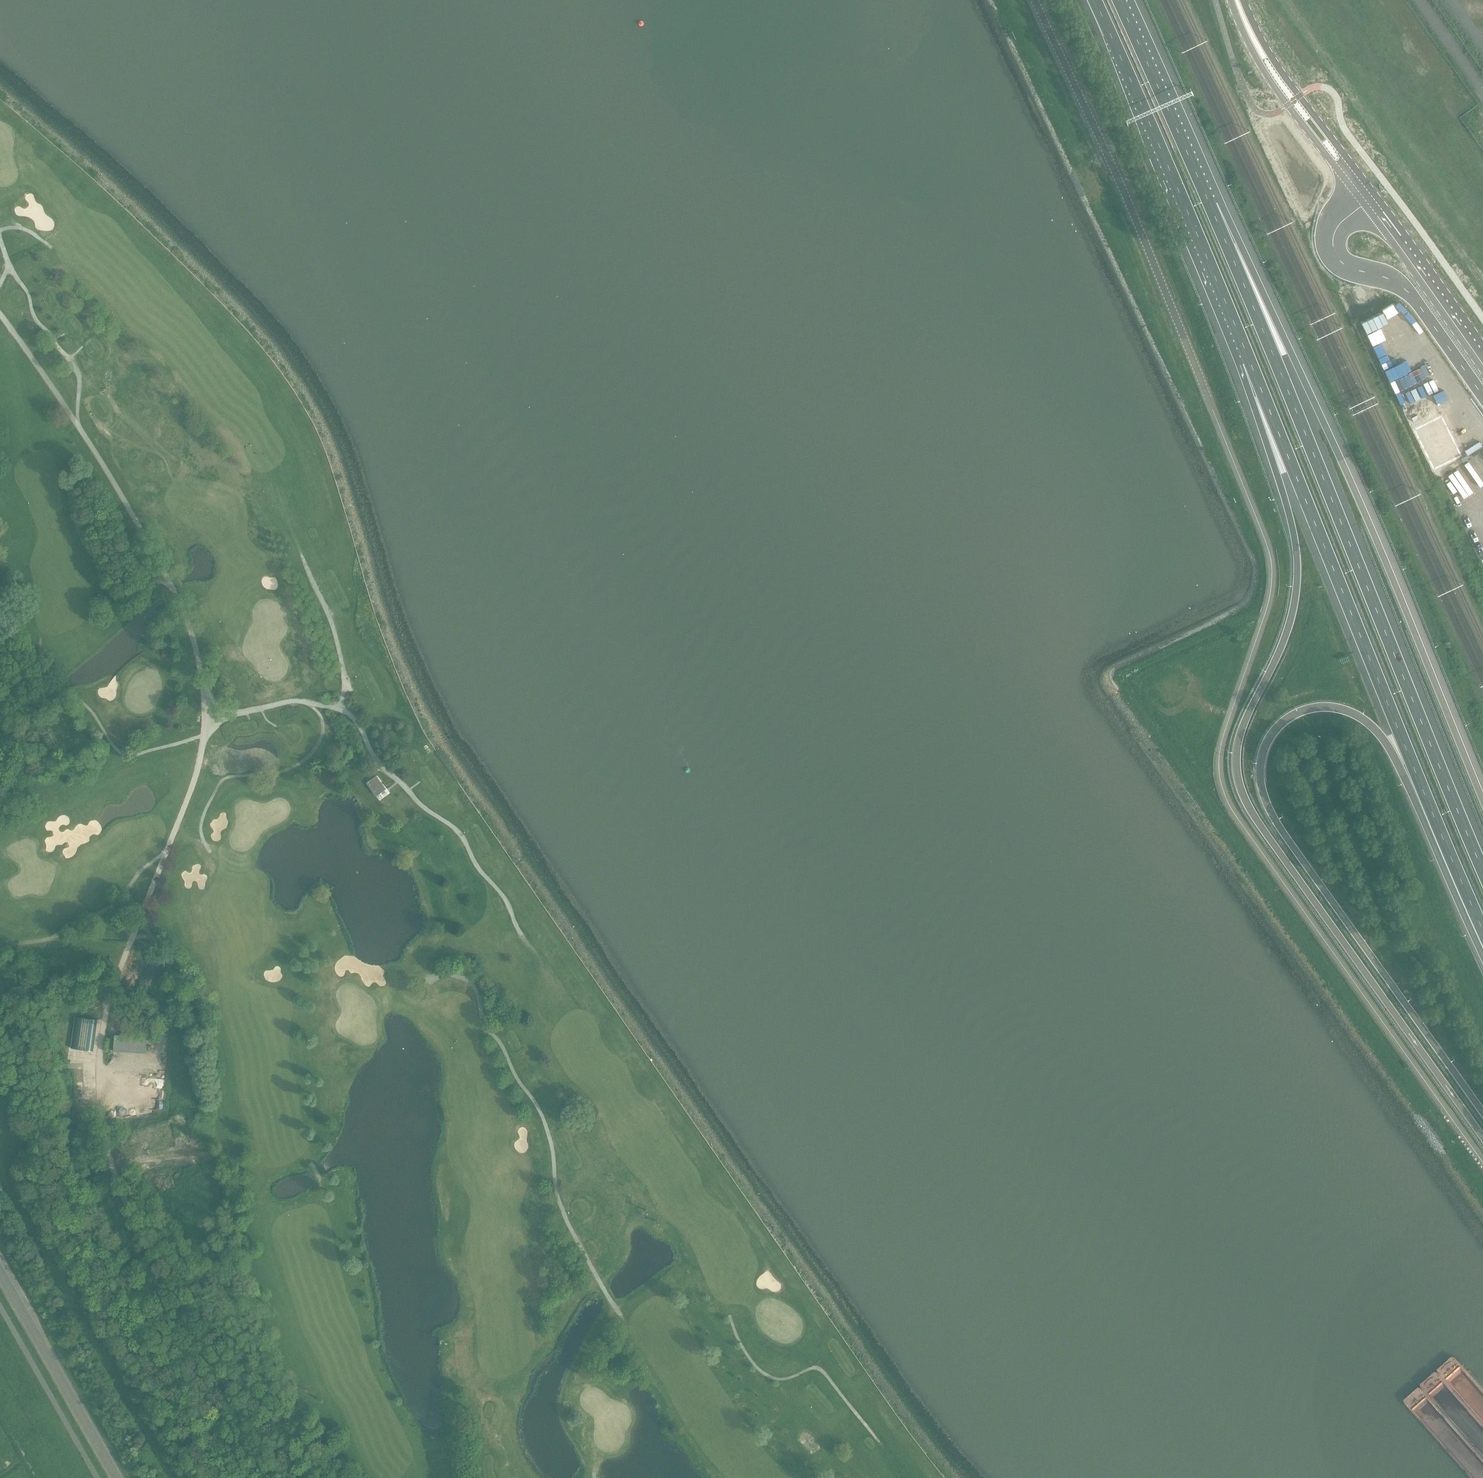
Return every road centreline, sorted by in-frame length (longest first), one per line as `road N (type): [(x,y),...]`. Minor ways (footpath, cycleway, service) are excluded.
road 1 (unclassified): [(1482,1162),(1225,800),(1221,741),(1268,606),(1271,558),(1113,165),(1034,0)]
road 2 (motorway): [(1250,361),(1292,526),(1297,593),(1286,637),(1242,725),(1237,779),(1256,817),(1482,1138)]
road 3 (motorway): [(1482,865),(1210,204)]
road 4 (motorway): [(1482,1111),(1270,812),(1260,773),(1269,735),(1304,710),(1324,706),(1363,718),(1383,737),(1443,841)]
road 5 (motorway): [(1482,799),(1311,392),(1210,204)]
road 6 (motorway): [(1250,361),(1443,841)]
road 7 (motorway): [(1094,0),(1250,361)]
road 8 (unclassified): [(1370,200),(1337,228),(1337,257),(1409,293),(1482,396)]
road 9 (unclassified): [(118,1477),(0,1273)]
road 10 (motorway): [(1210,204),(1119,0)]
road 11 (unclassified): [(1241,10),(1269,79),(1334,166),(1348,171)]
road 12 (unclassified): [(1482,358),(1370,200)]
road 13 (unclassified): [(1348,171),(1241,10)]

